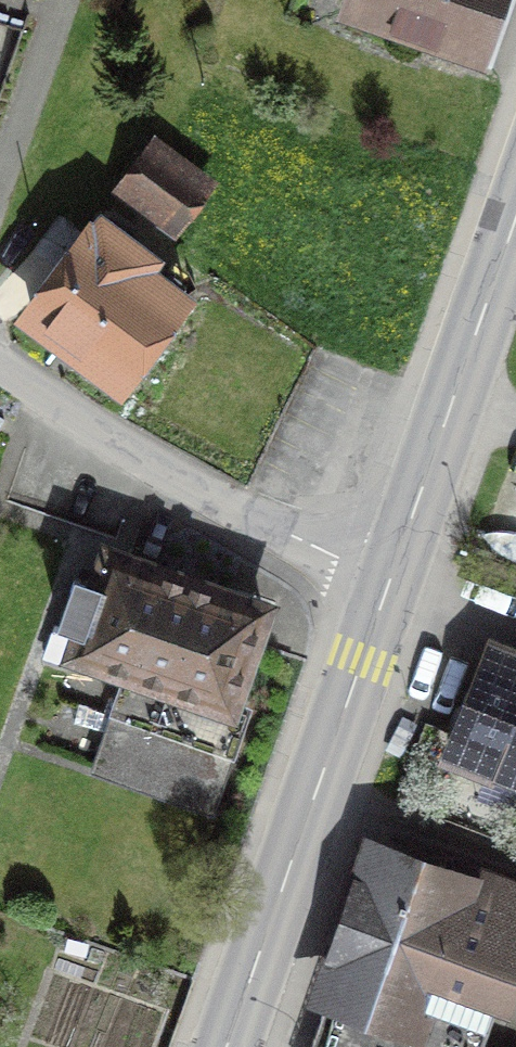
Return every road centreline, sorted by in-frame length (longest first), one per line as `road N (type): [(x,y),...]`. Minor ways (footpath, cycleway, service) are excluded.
road 1 (secondary): [(391,577),(226,1046)]
road 2 (unclassified): [(391,577),(240,511),(0,371)]
road 3 (secondary): [(515,224),(391,577)]

